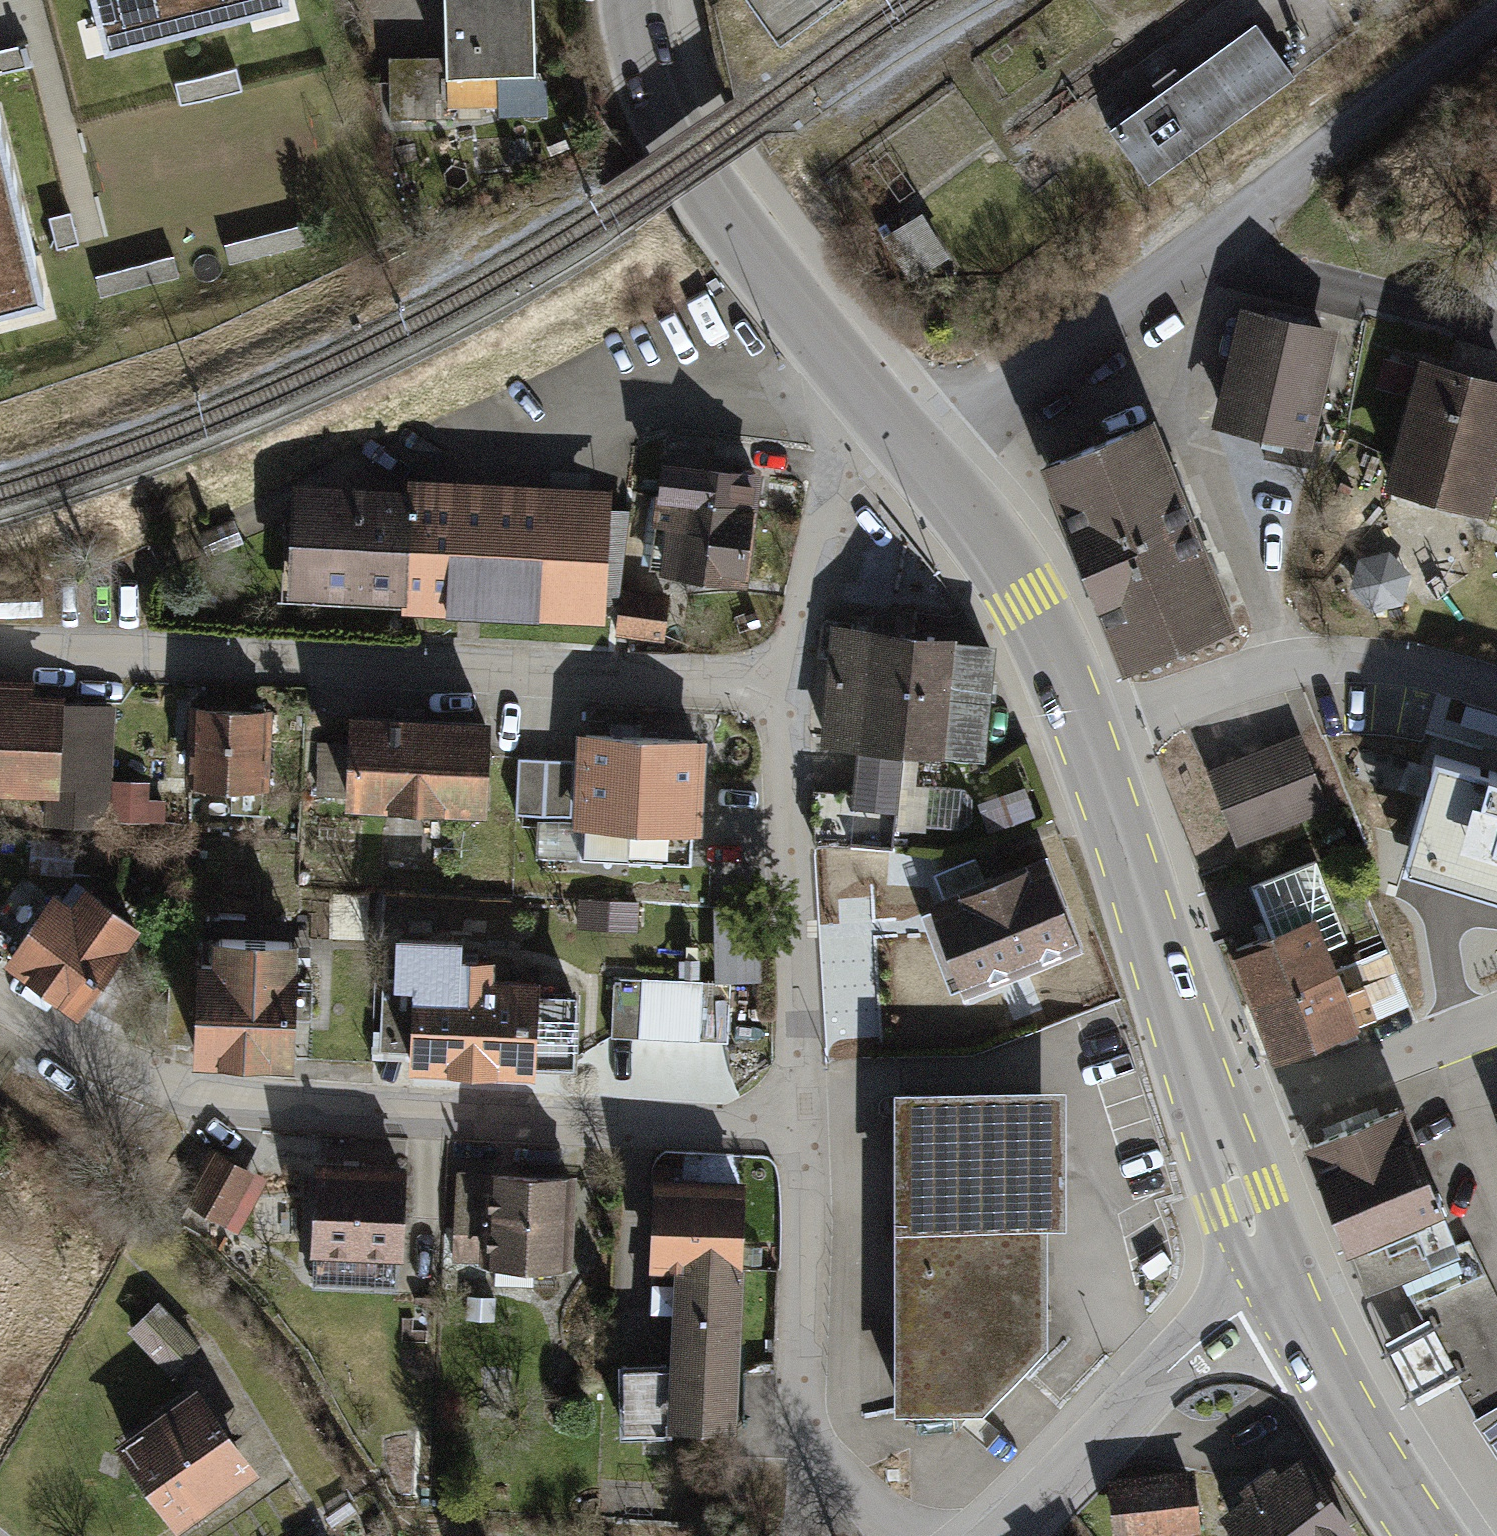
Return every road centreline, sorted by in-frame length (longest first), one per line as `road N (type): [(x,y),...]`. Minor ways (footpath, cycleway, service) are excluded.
road 1 (residential): [(0,1007),(170,1100),(537,1126),(812,1128)]
road 2 (residential): [(776,685),(0,649)]
road 3 (tertiary): [(633,0),(651,77),(721,208),(910,445)]
road 4 (residential): [(812,1128),(808,1451),(834,1486),(911,1535)]
road 5 (residential): [(776,685),(812,1128)]
road 6 (residential): [(1085,732),(1305,657),(1437,666),(1496,685)]
road 7 (tertiary): [(1085,732),(1215,1125)]
road 8 (residential): [(1193,252),(1496,16)]
road 9 (tertiary): [(1282,1293),(1197,1344),(989,1535)]
road 10 (residential): [(910,445),(1193,252)]
road 11 (tertiary): [(910,445),(999,554),(1085,732)]
road 12 (residential): [(1193,252),(1496,328)]
road 13 (residential): [(1215,1125),(1496,1017)]
road 14 (residential): [(910,445),(818,508),(776,685)]
road 15 (tertiary): [(1282,1293),(1424,1535)]
road 16 (tertiary): [(1215,1125),(1282,1293)]

